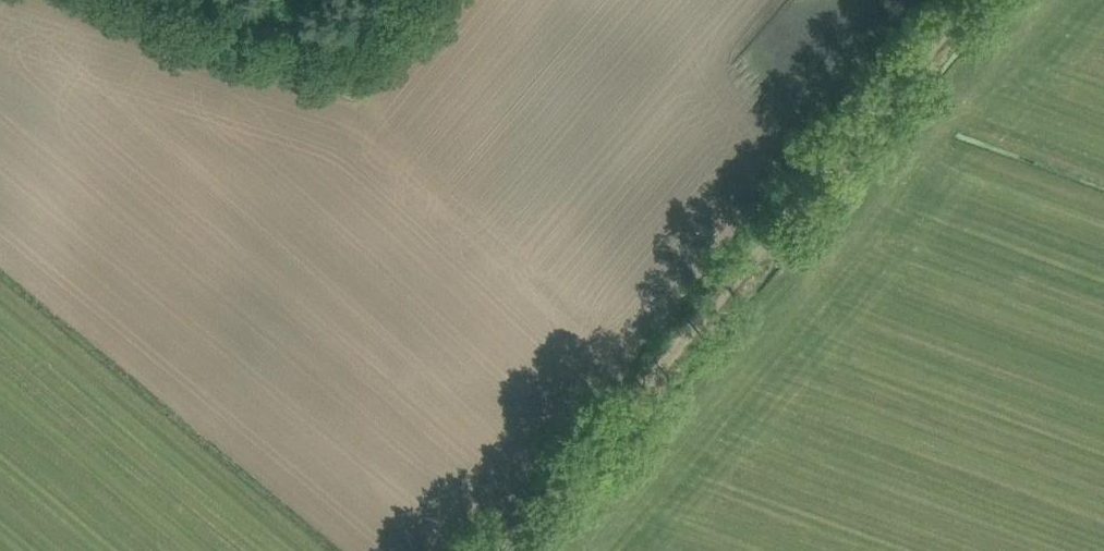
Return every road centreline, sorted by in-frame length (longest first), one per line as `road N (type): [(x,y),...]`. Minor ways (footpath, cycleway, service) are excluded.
road 1 (track): [(981,0),(517,550)]

